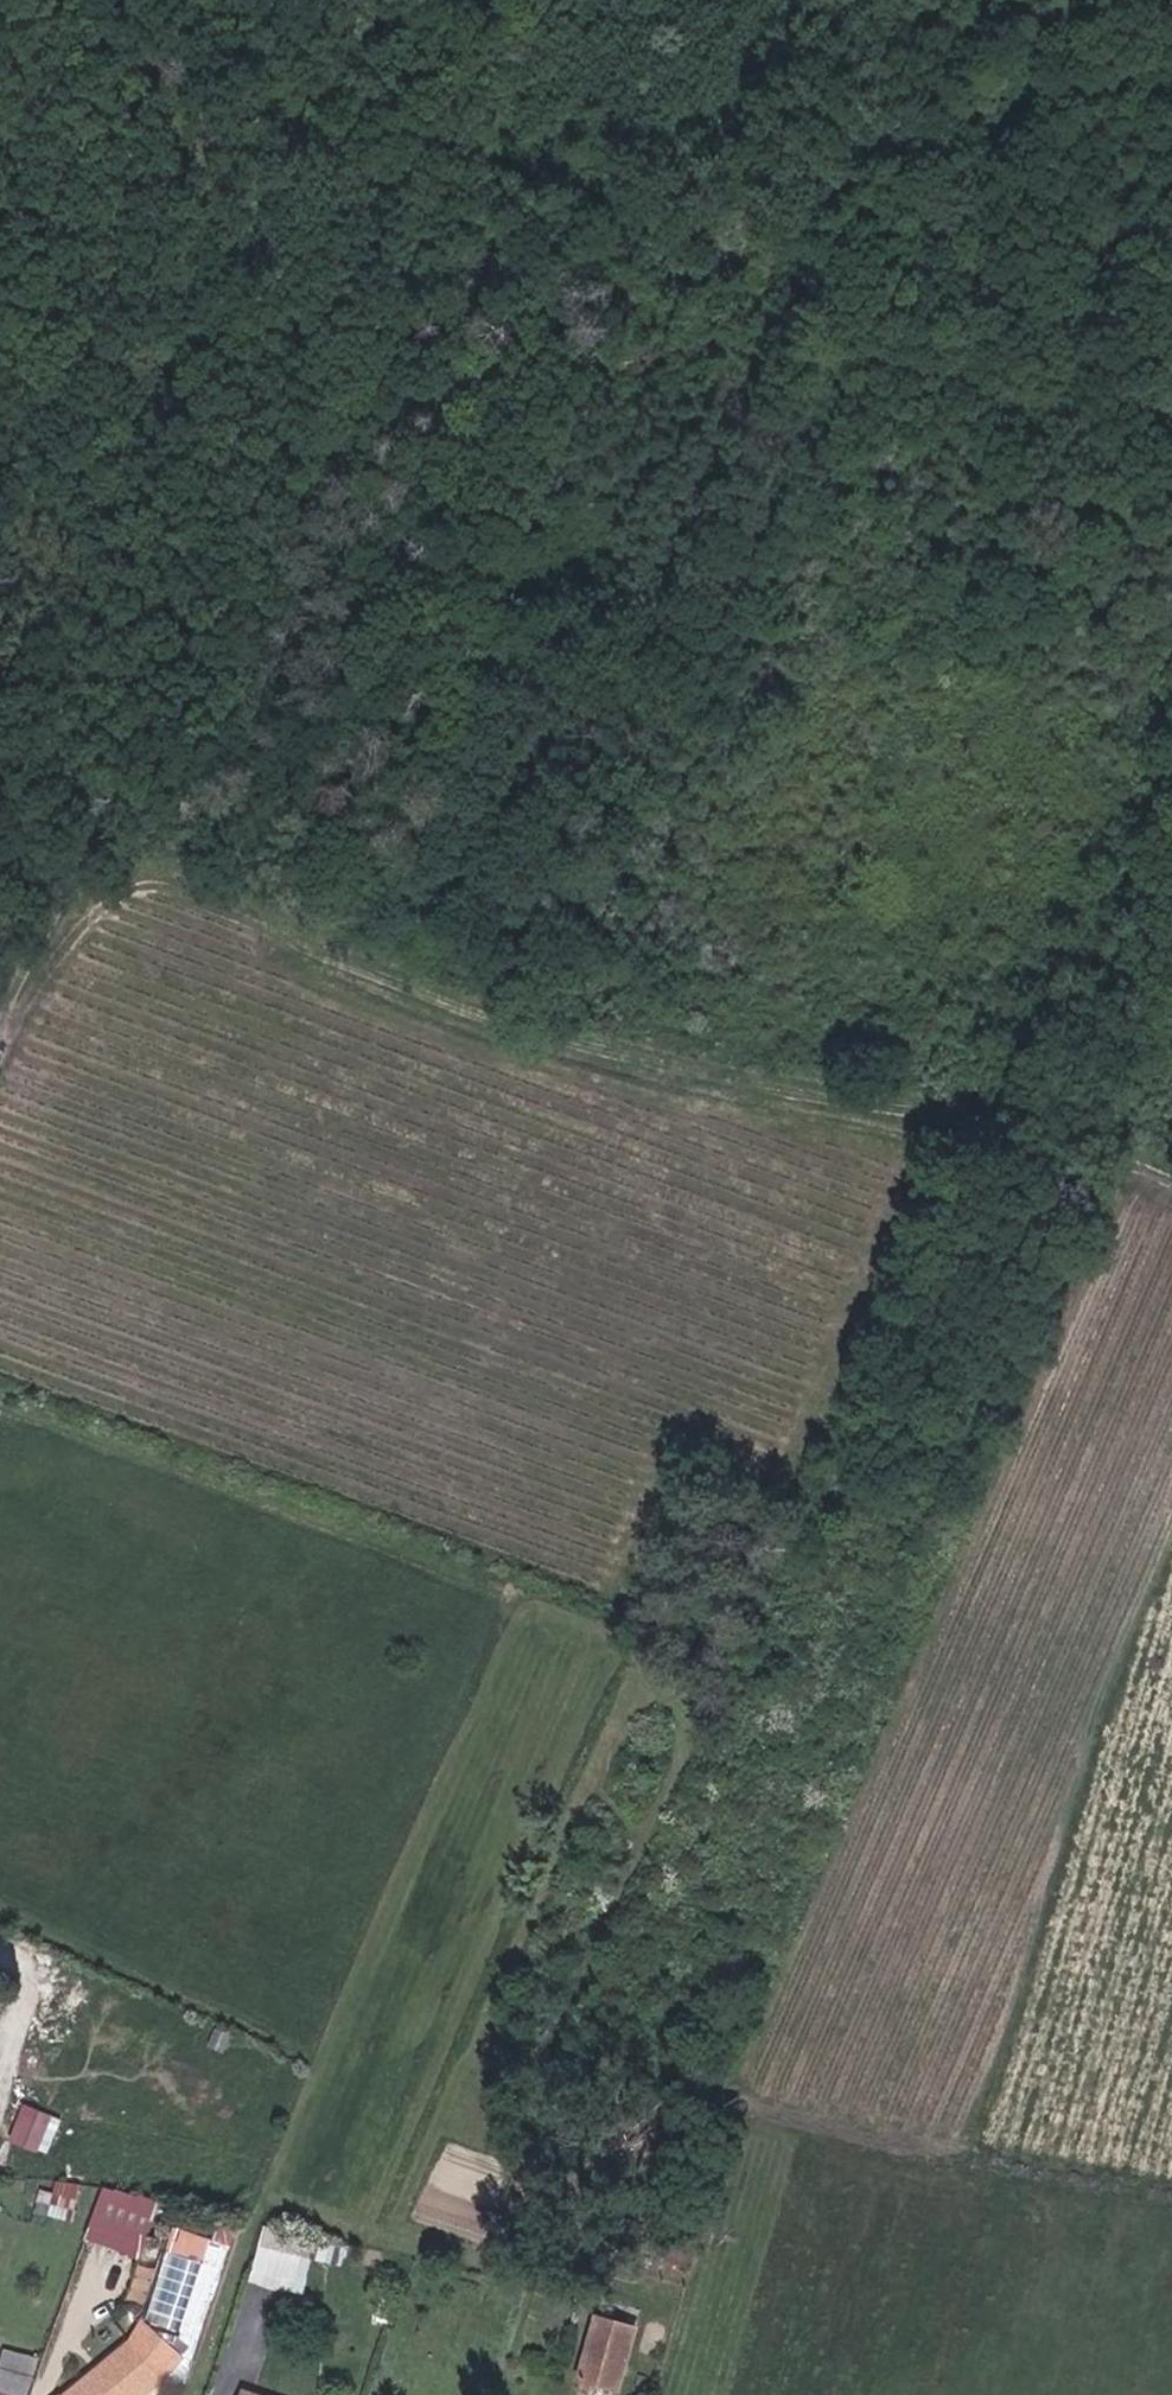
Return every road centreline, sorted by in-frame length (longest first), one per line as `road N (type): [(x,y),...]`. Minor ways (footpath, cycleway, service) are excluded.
road 1 (track): [(1171,1195),(1111,1168),(952,1121),(484,1021),(170,862),(114,875),(61,935),(0,1039)]

